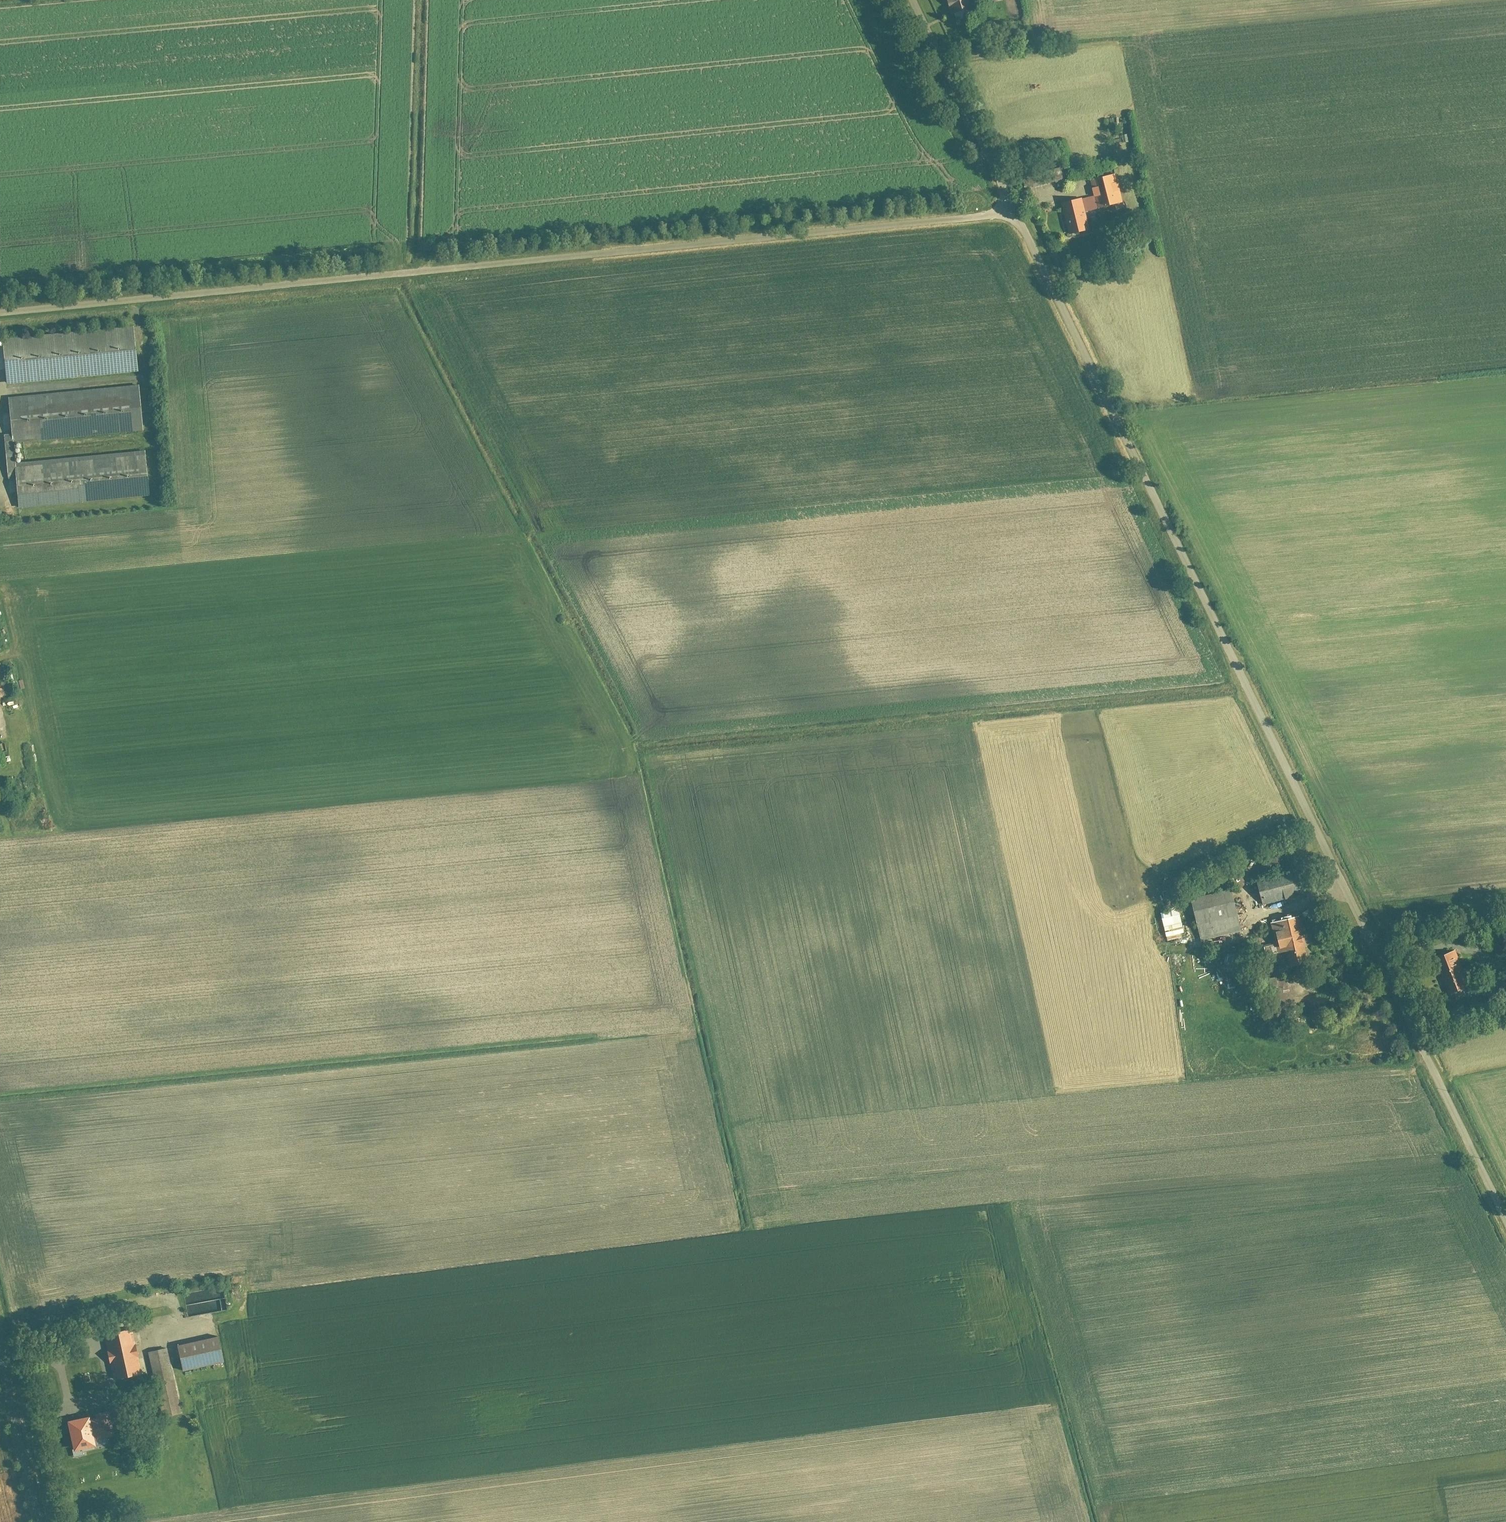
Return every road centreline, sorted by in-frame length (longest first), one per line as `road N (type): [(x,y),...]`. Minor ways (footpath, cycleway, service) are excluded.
road 1 (unclassified): [(1505,1223),(1434,1056),(1013,209)]
road 2 (unclassified): [(0,316),(1013,209)]
road 3 (unclassified): [(1013,209),(910,0)]
road 4 (unclassified): [(0,1367),(40,1521)]

